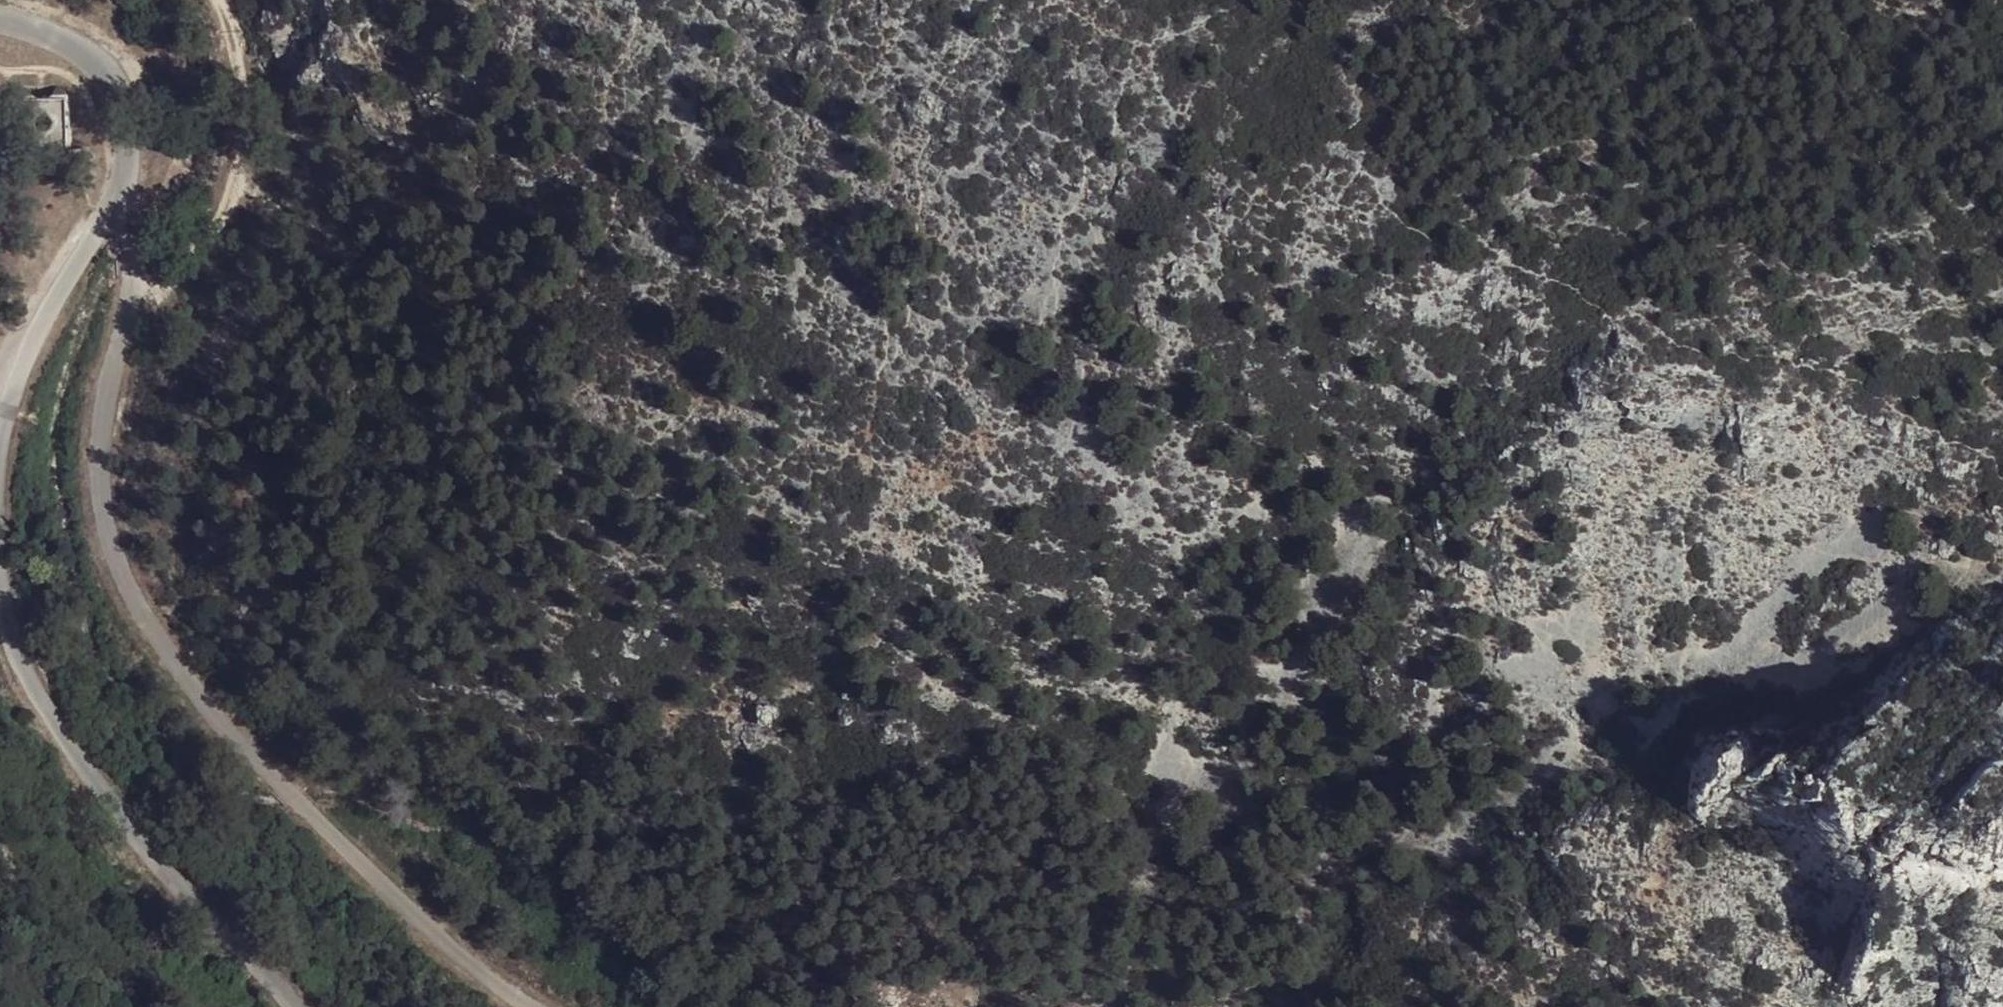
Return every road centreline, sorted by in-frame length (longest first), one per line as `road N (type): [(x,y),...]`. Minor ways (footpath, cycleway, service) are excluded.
road 1 (unclassified): [(292,1006),(197,909),(63,740),(19,666),(0,582)]
road 2 (track): [(223,0),(240,134),(231,206),(207,260),(158,301),(130,307)]
road 3 (unclassified): [(0,440),(44,316),(122,188)]

